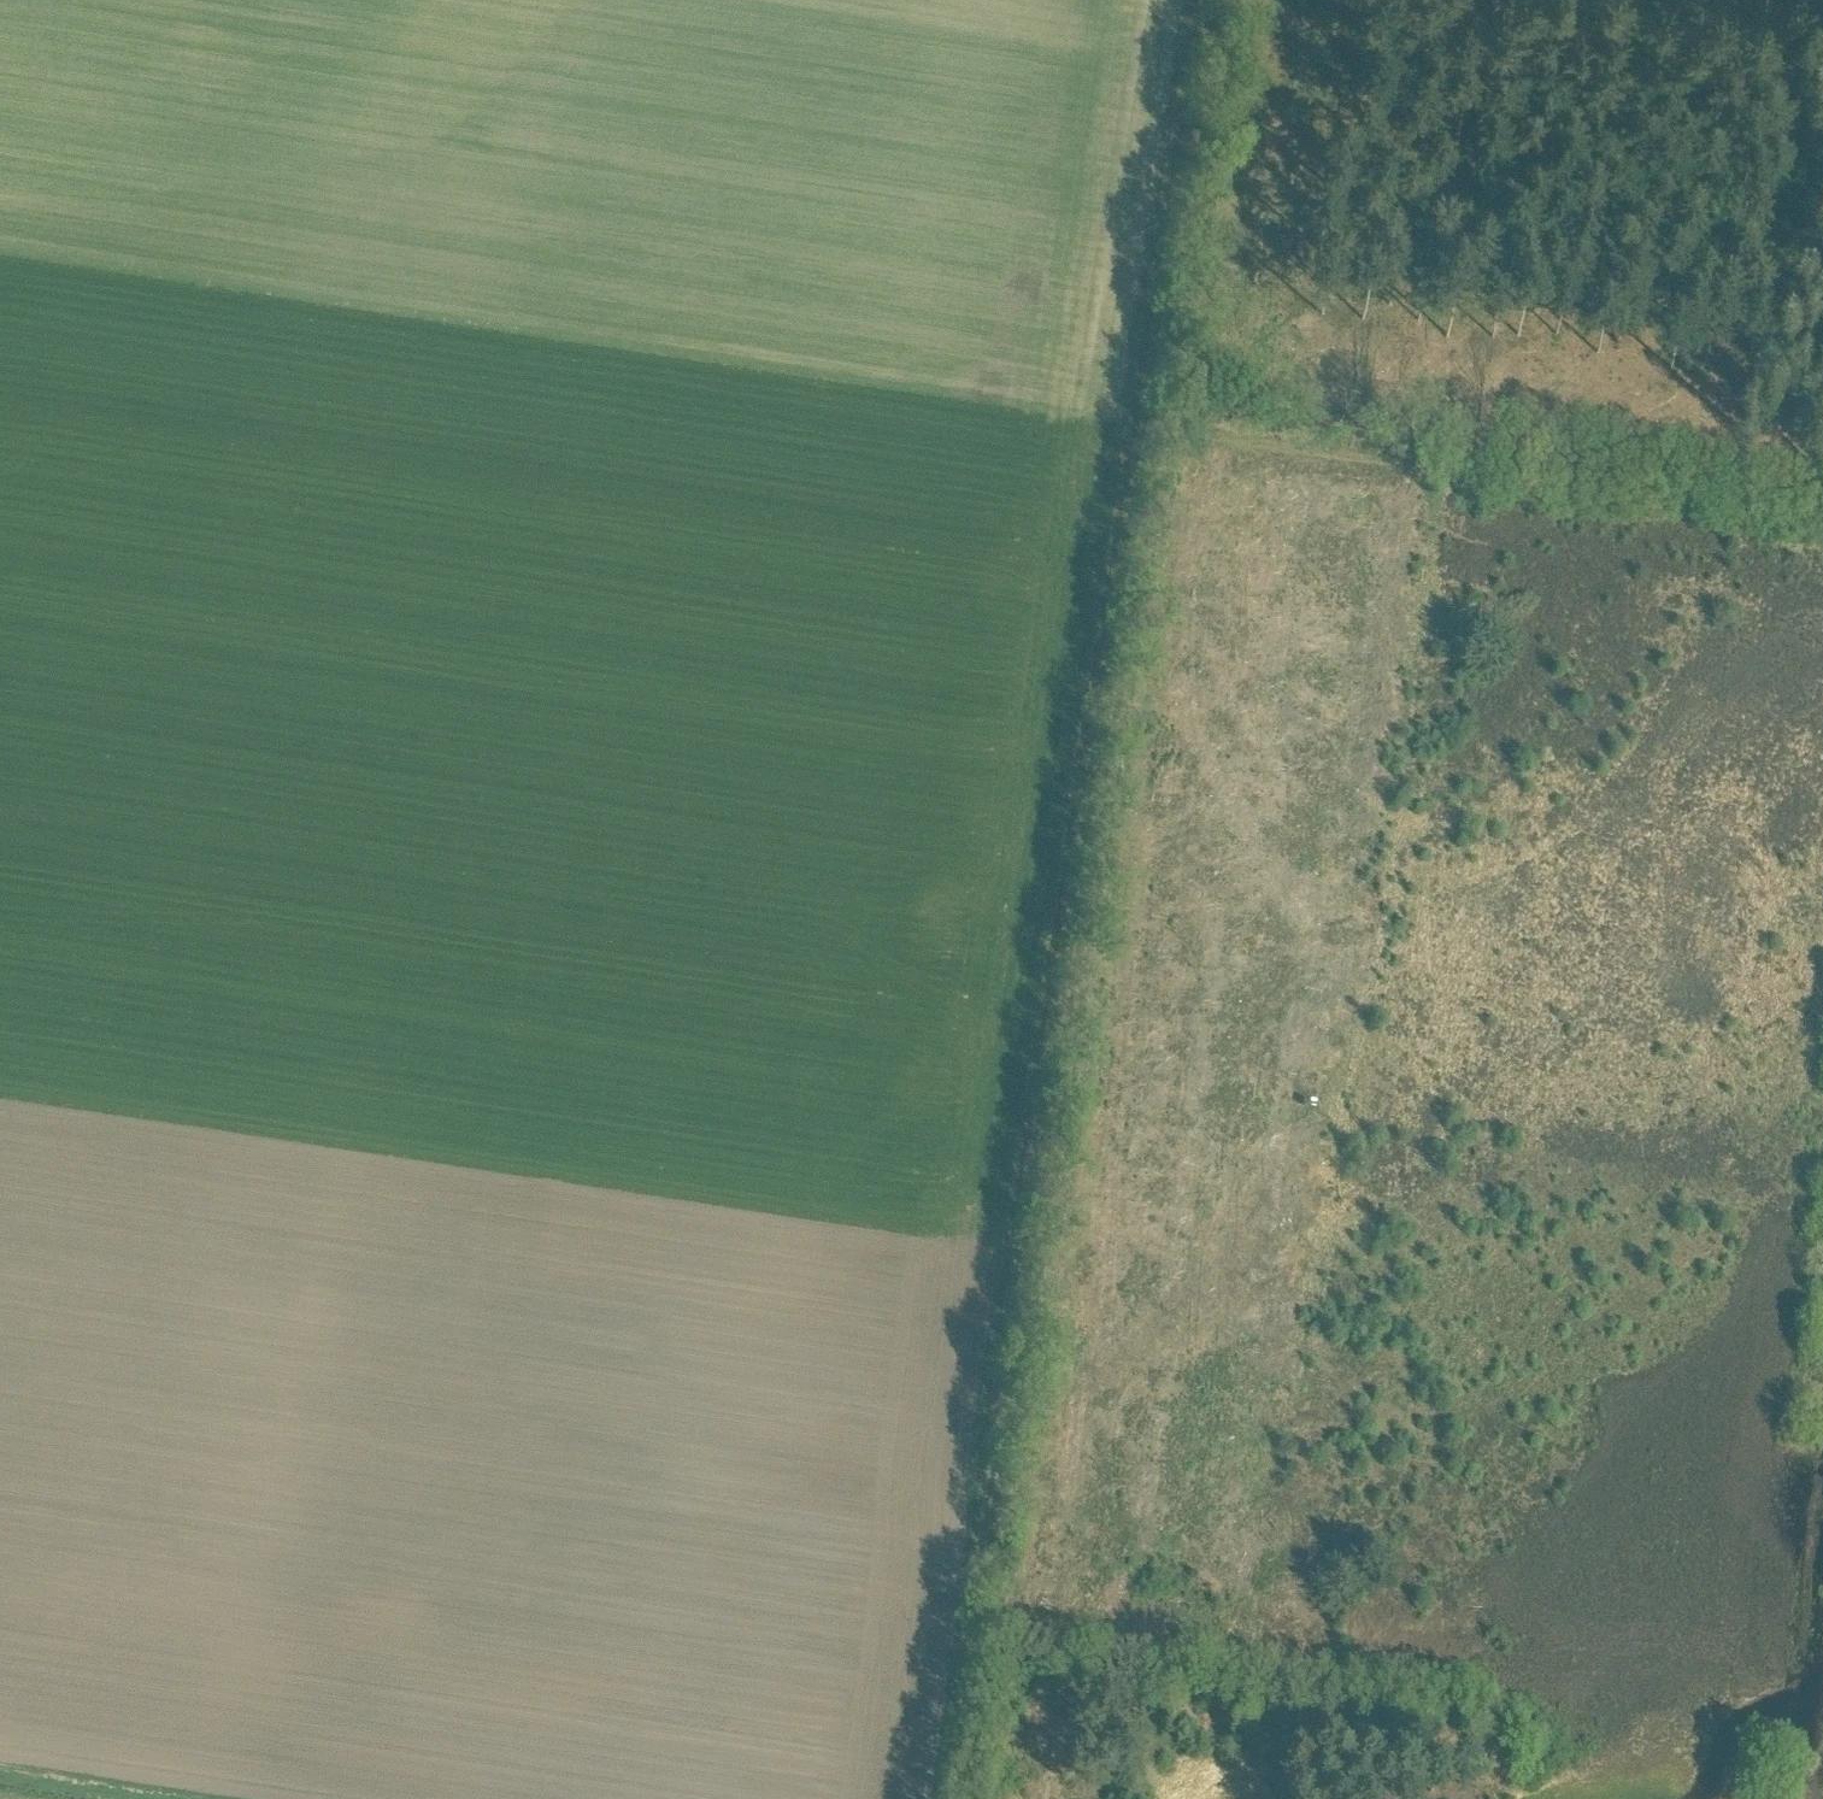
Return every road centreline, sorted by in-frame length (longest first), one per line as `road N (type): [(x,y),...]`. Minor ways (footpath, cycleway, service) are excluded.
road 1 (track): [(922,1798),(1203,0)]

